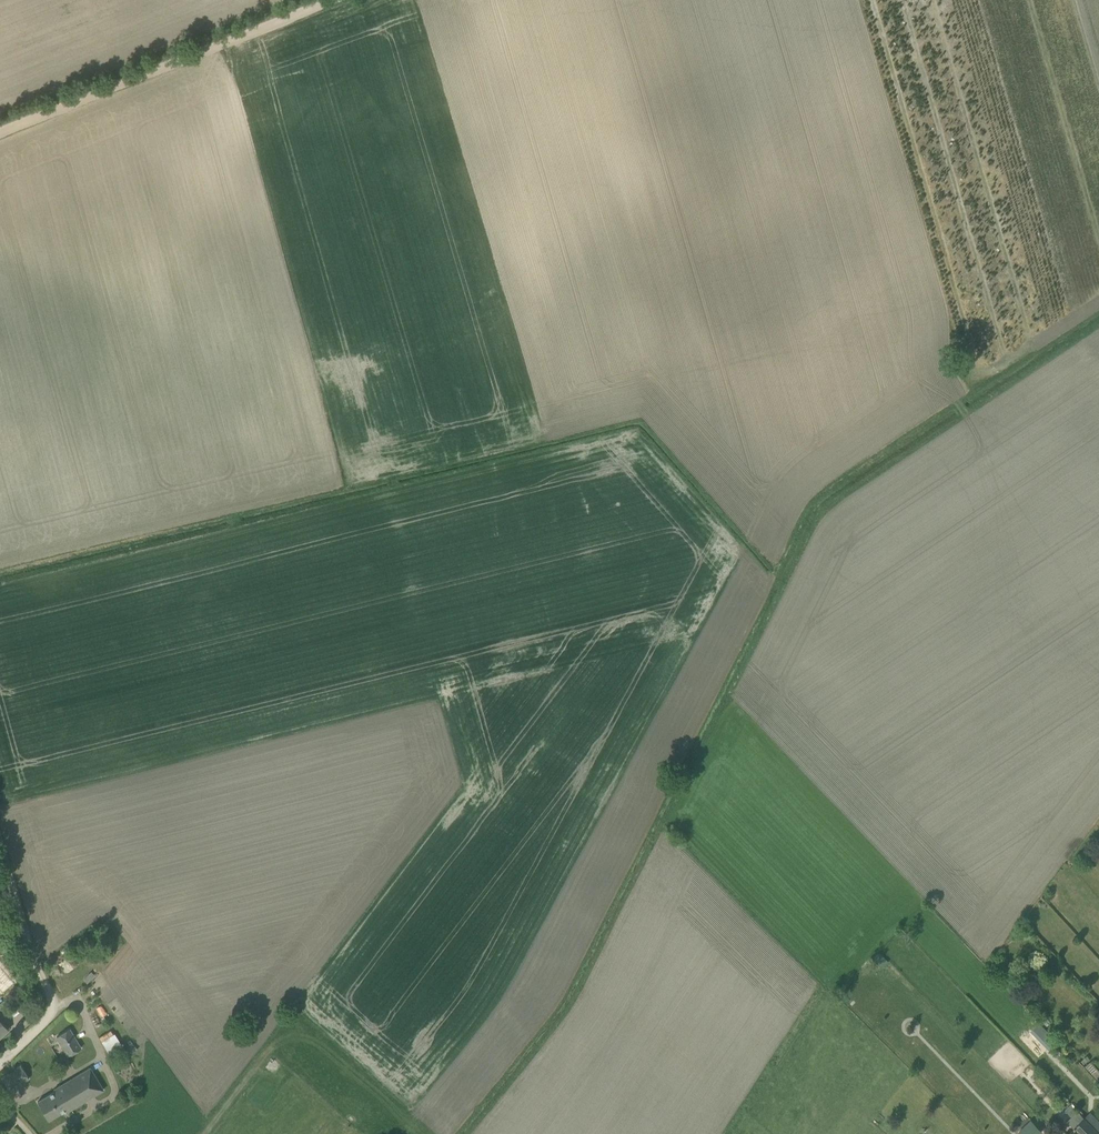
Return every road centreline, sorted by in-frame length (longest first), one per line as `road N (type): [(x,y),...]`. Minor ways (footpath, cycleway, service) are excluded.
road 1 (track): [(325,0),(0,126)]
road 2 (unclassified): [(0,1060),(36,1027),(46,1004),(0,867)]

